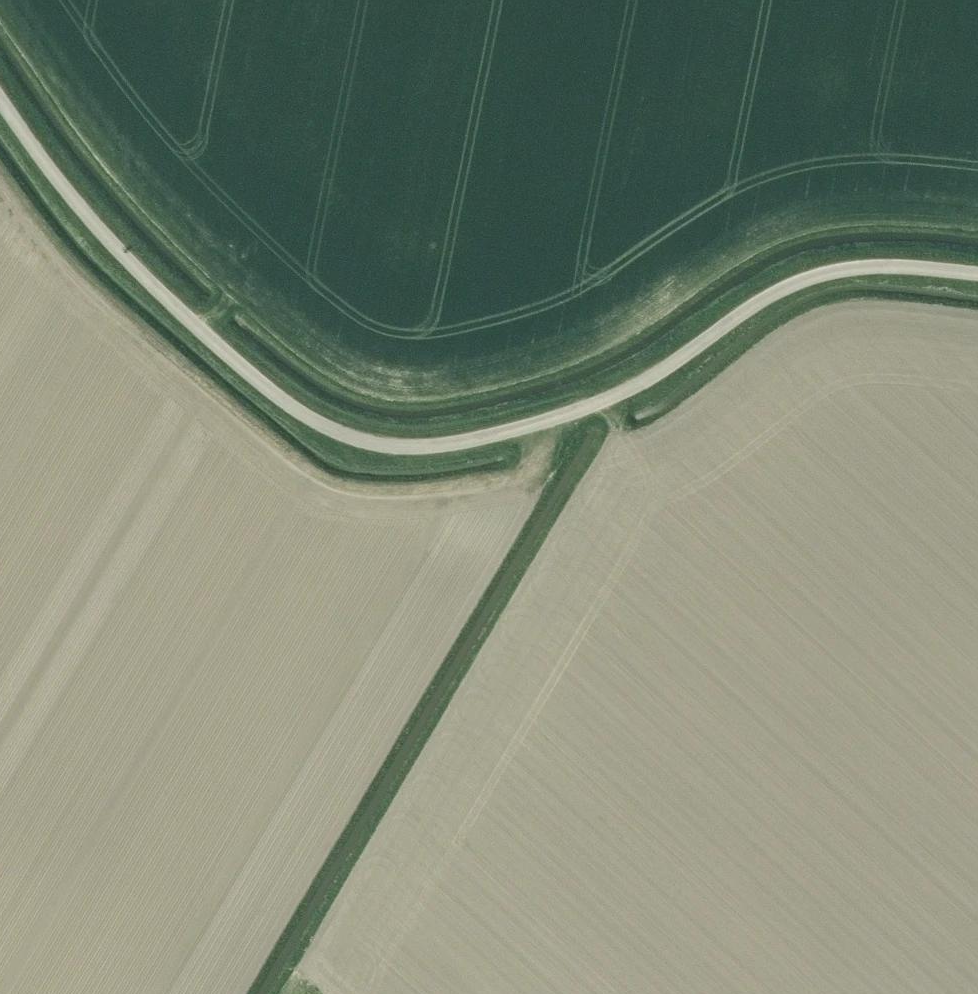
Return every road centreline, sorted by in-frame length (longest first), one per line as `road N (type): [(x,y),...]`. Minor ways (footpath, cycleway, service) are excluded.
road 1 (unclassified): [(977,275),(889,264),(833,269),(778,290),(641,383),(593,406),(445,446),(368,441),(316,422),(234,360),(102,232),(0,100)]

